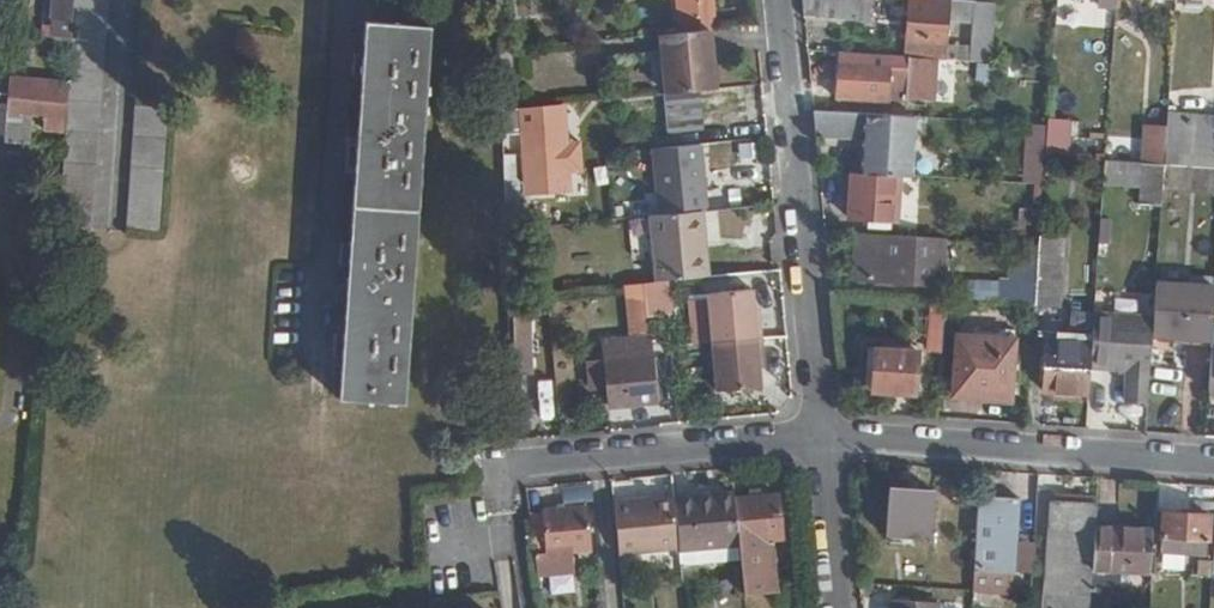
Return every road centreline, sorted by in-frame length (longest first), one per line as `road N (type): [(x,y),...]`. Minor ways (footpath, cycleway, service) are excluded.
road 1 (residential): [(825,437),(779,0)]
road 2 (residential): [(1213,463),(825,437)]
road 3 (residential): [(825,437),(501,475)]
road 4 (residential): [(841,607),(825,437)]

